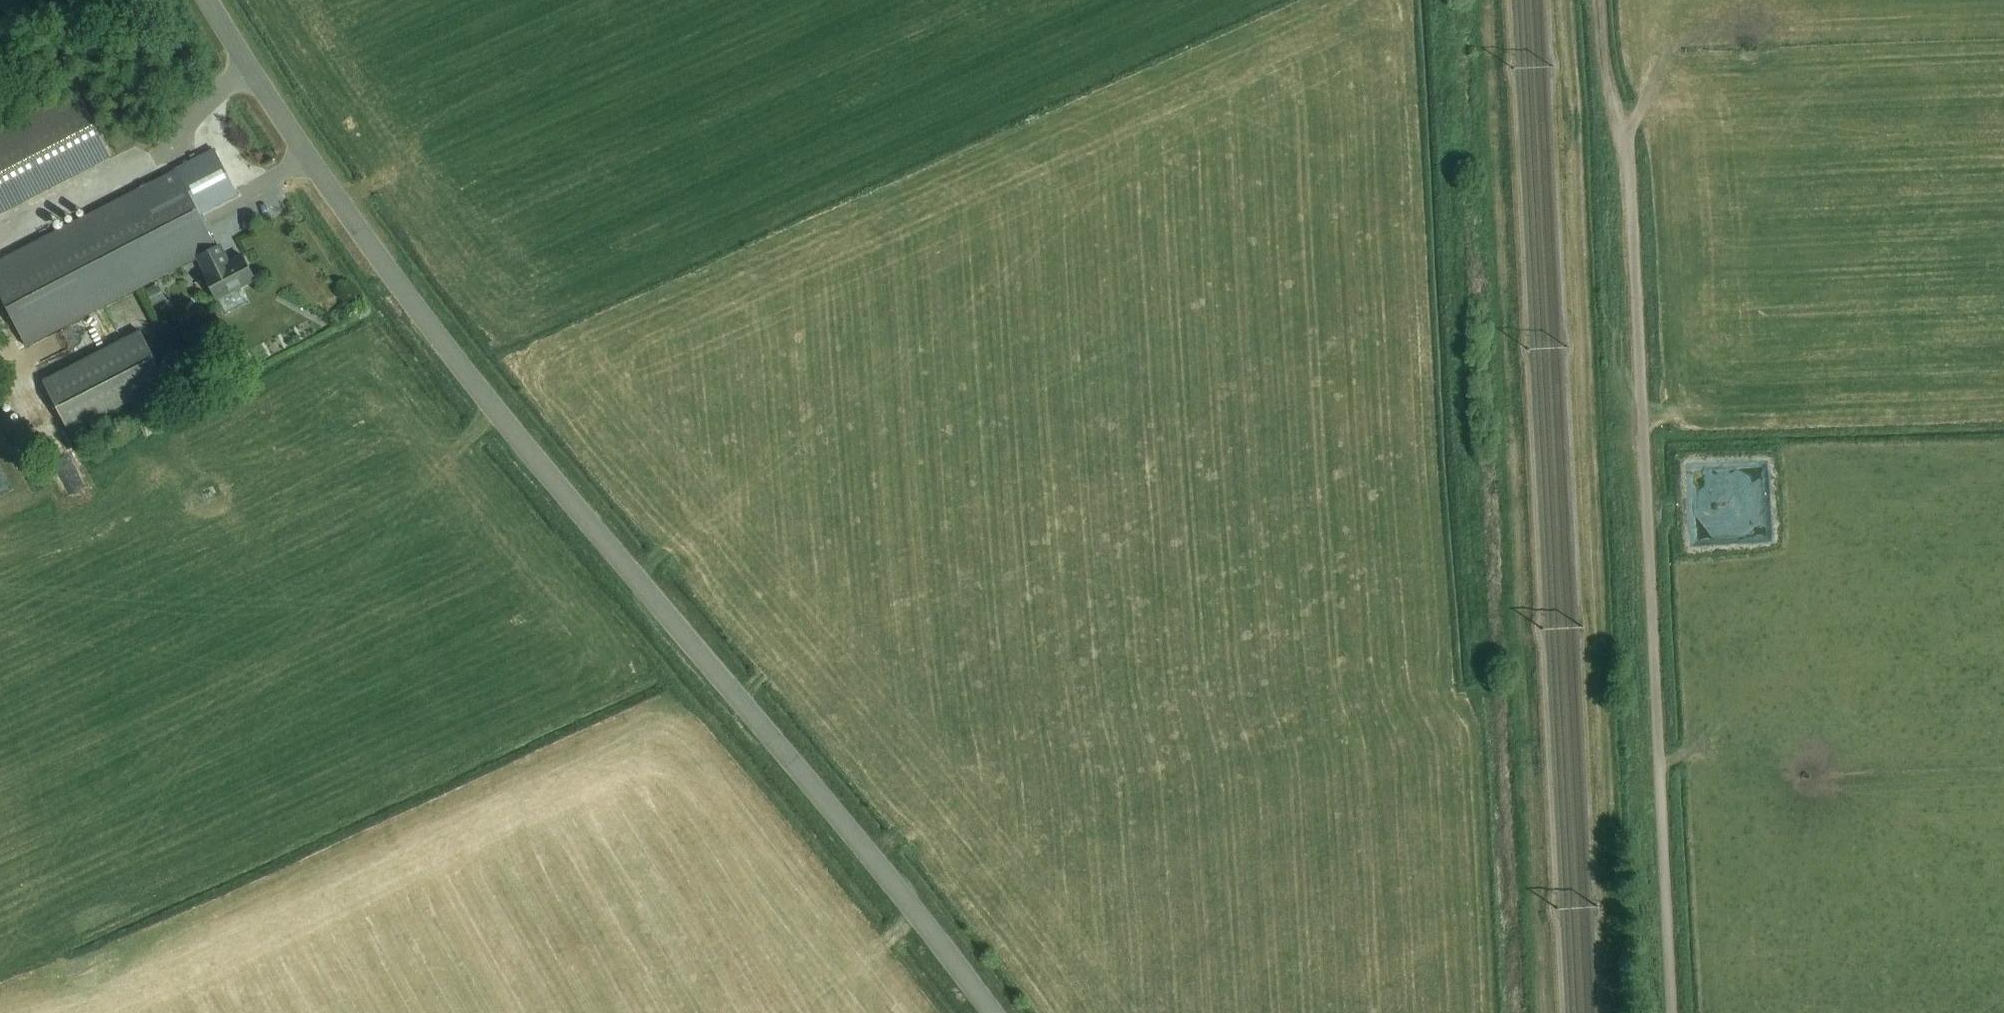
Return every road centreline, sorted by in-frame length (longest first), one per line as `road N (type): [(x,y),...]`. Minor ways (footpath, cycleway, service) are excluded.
road 1 (unclassified): [(994,1012),(444,345),(305,154),(209,0)]
road 2 (unclassified): [(1675,1012),(1628,142)]
road 3 (track): [(1598,0),(1601,49),(1628,142)]

